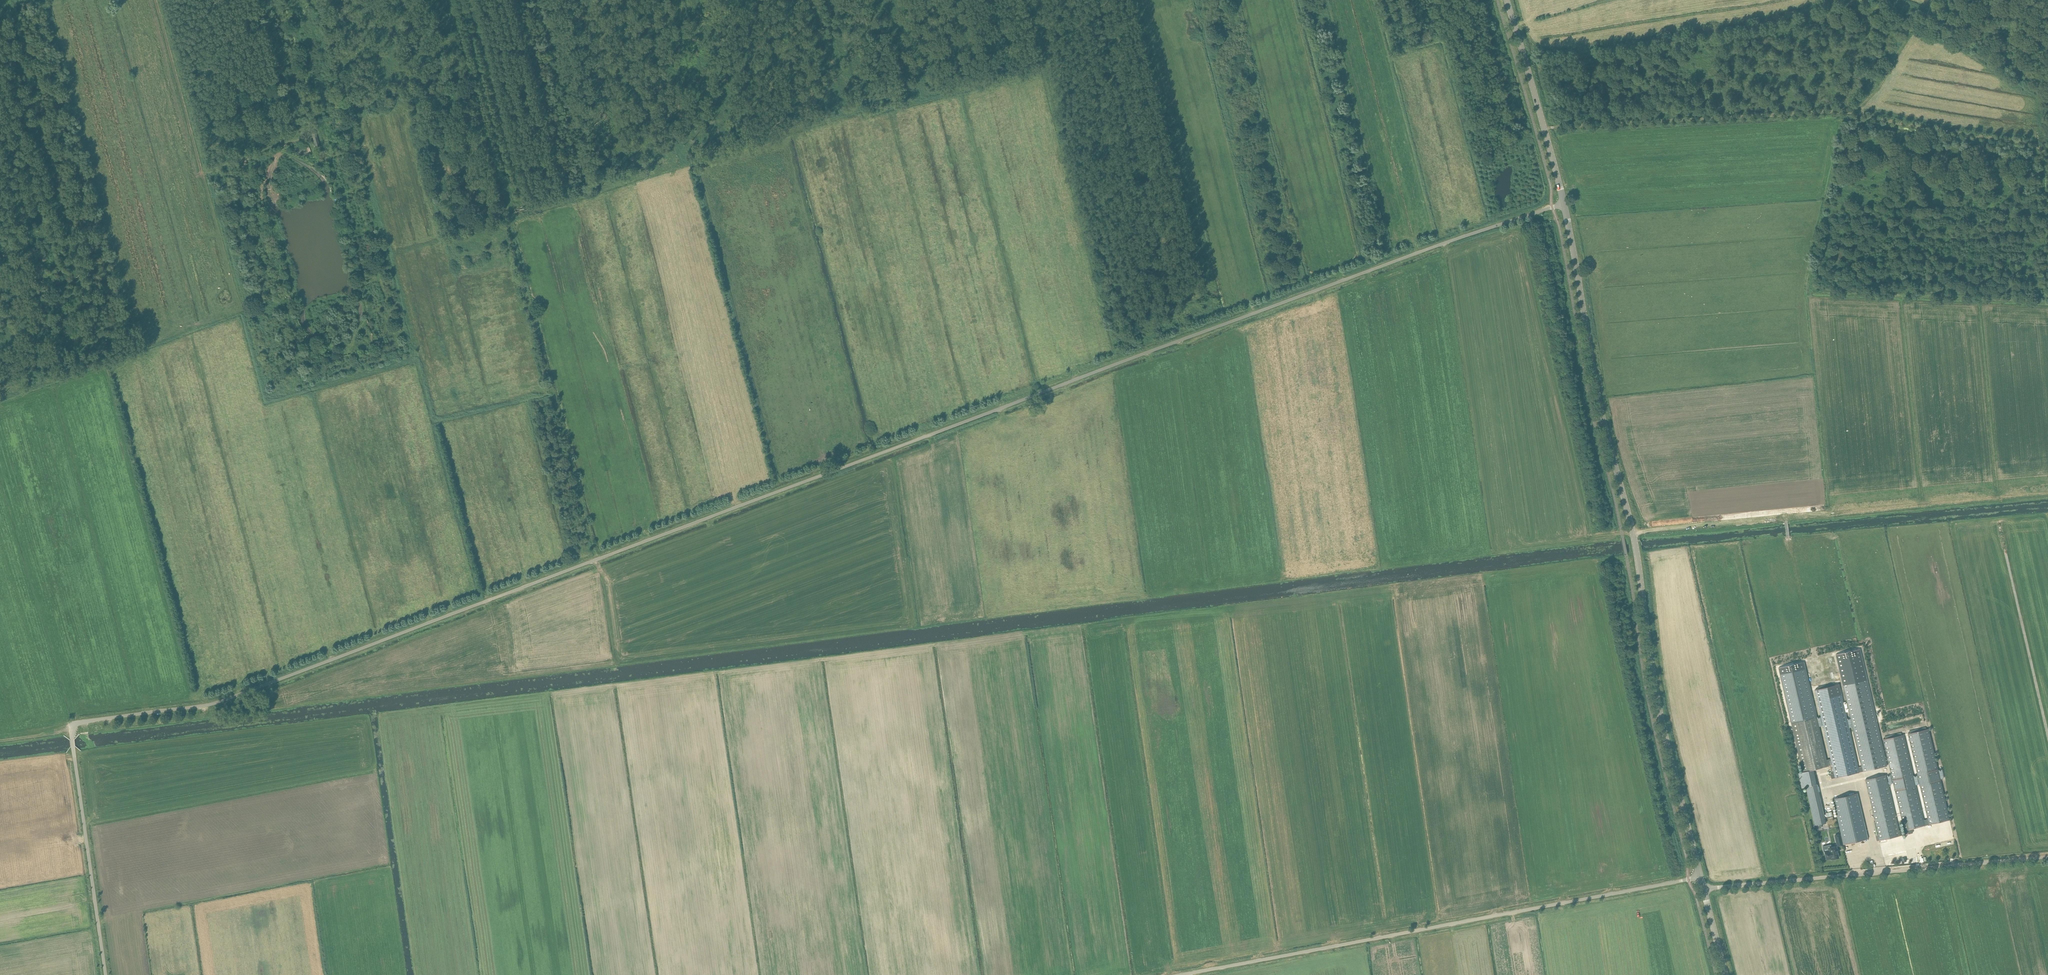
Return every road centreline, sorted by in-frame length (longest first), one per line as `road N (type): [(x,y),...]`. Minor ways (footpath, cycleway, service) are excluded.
road 1 (unclassified): [(106,974),(76,723),(221,701),(1564,204)]
road 2 (tertiary): [(1700,876),(1655,687),(1637,554),(1605,427),(1564,204)]
road 3 (unclassified): [(1181,974),(1700,876)]
road 4 (unclassified): [(1704,890),(2047,857)]
road 5 (unclassified): [(2047,736),(2000,529)]
road 6 (tertiary): [(1564,204),(1507,0)]

